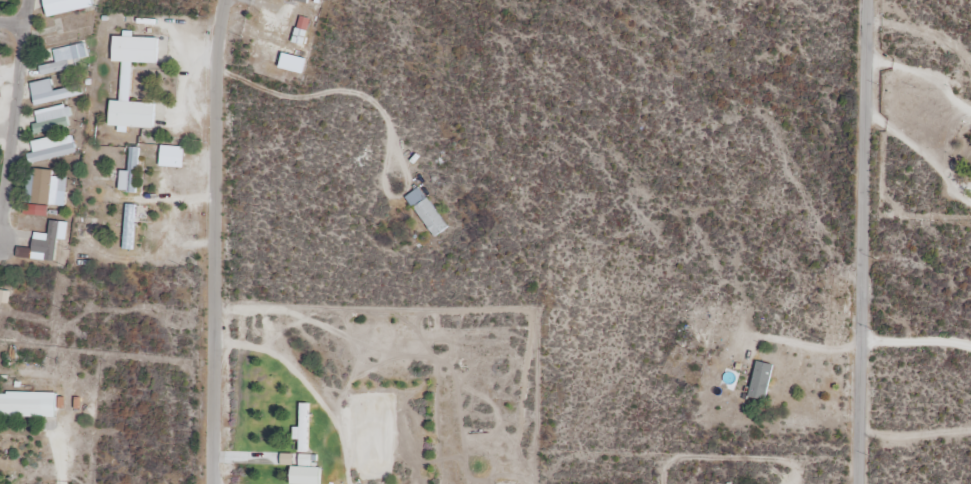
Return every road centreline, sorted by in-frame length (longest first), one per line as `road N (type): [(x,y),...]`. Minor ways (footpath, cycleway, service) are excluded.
road 1 (residential): [(226,0),(215,69),(212,483)]
road 2 (residential): [(859,483),(866,0)]
road 3 (residential): [(29,0),(0,237)]

